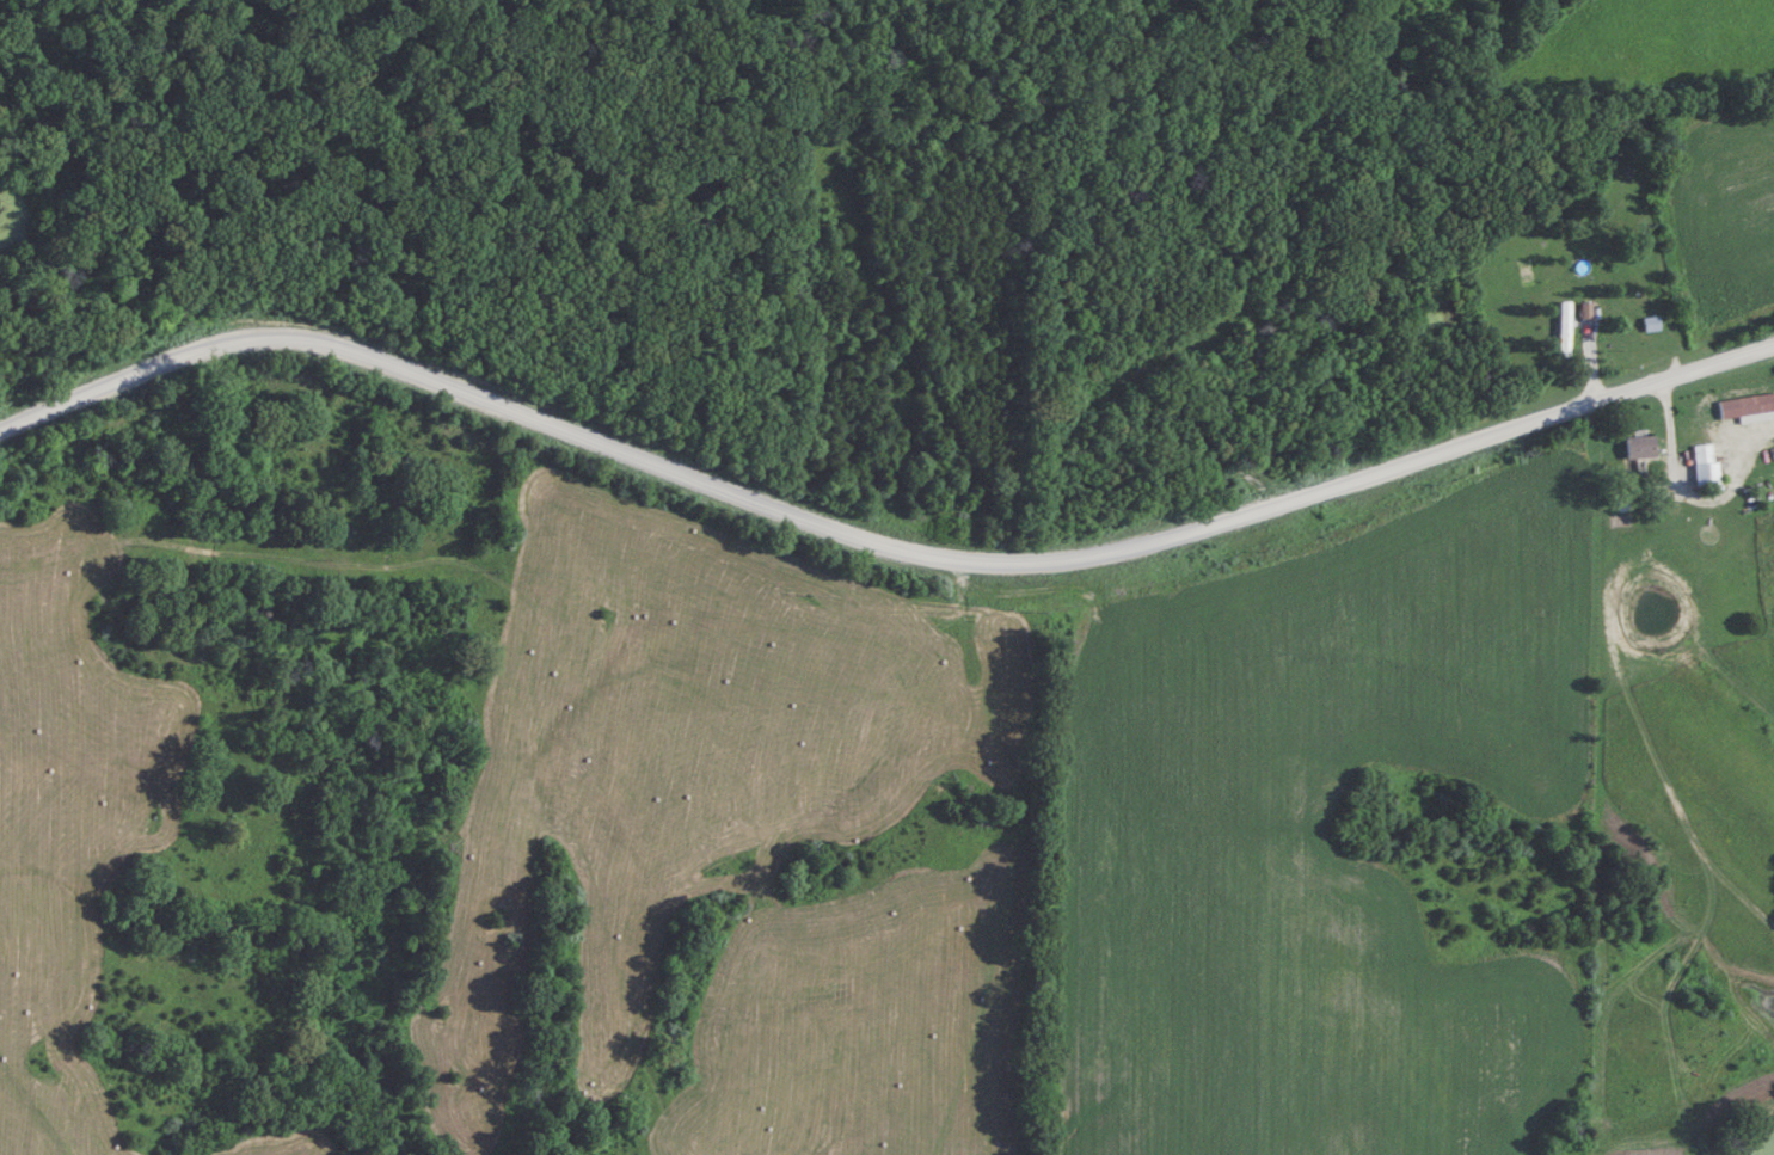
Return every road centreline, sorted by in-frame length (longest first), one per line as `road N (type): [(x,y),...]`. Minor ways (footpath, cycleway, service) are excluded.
road 1 (residential): [(0,432),(201,348),(266,334),(303,337),(907,548),(958,559),(1066,560),(1257,516),(1598,398),(1773,349)]

